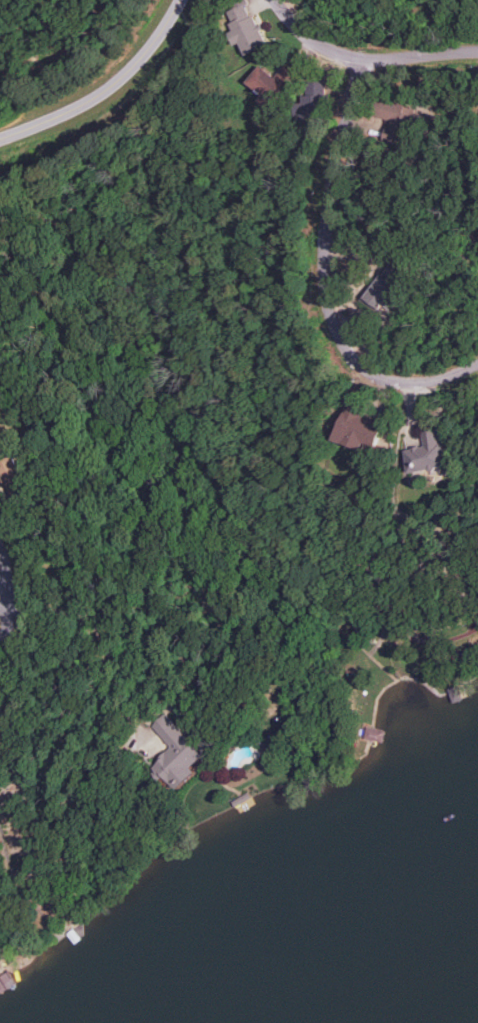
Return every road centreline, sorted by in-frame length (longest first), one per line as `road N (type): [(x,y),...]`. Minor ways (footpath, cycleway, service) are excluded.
road 1 (residential): [(477,360),(432,378),(389,378),(355,355),(339,324),(326,224),(363,60)]
road 2 (residential): [(183,0),(111,83),(0,138)]
road 3 (residential): [(477,53),(363,60),(305,34),(277,0)]

